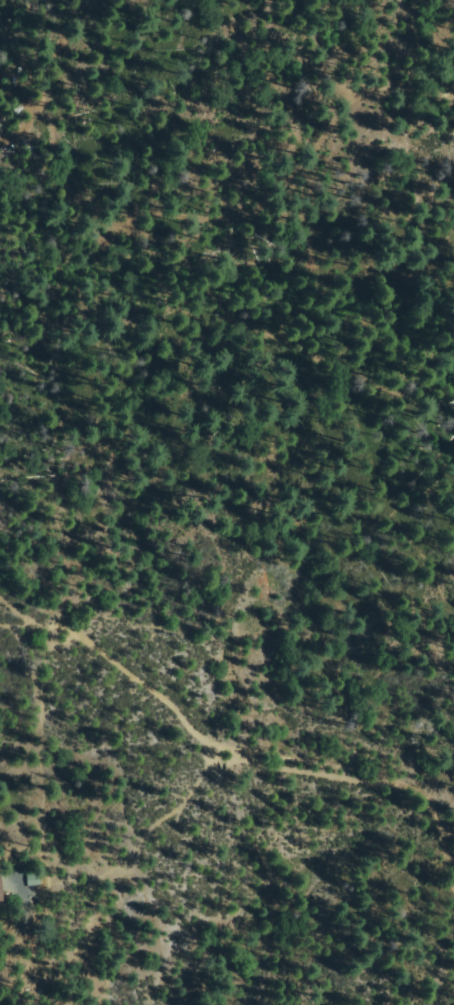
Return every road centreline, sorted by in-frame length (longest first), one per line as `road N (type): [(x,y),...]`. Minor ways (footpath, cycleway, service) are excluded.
road 1 (residential): [(453,862),(437,816),(416,790),(353,767),(286,764),(226,777),(110,866),(0,891)]

